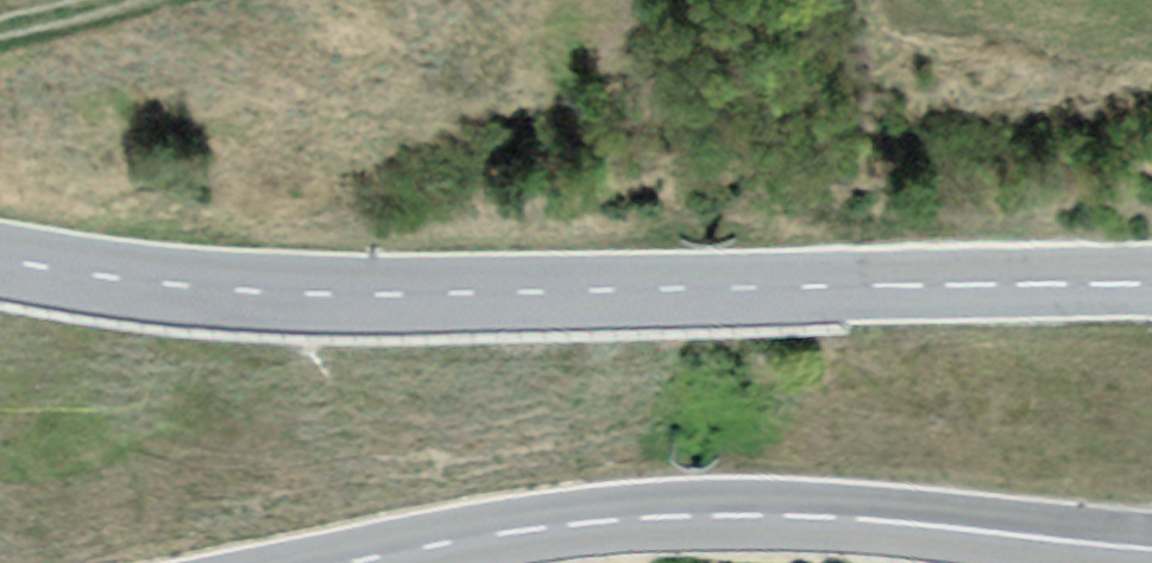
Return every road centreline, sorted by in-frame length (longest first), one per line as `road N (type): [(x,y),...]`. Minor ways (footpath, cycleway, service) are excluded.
road 1 (primary): [(1151,282),(310,292),(158,282),(0,257)]
road 2 (primary): [(342,562),(534,528),(687,514),(847,516),(1151,547)]

